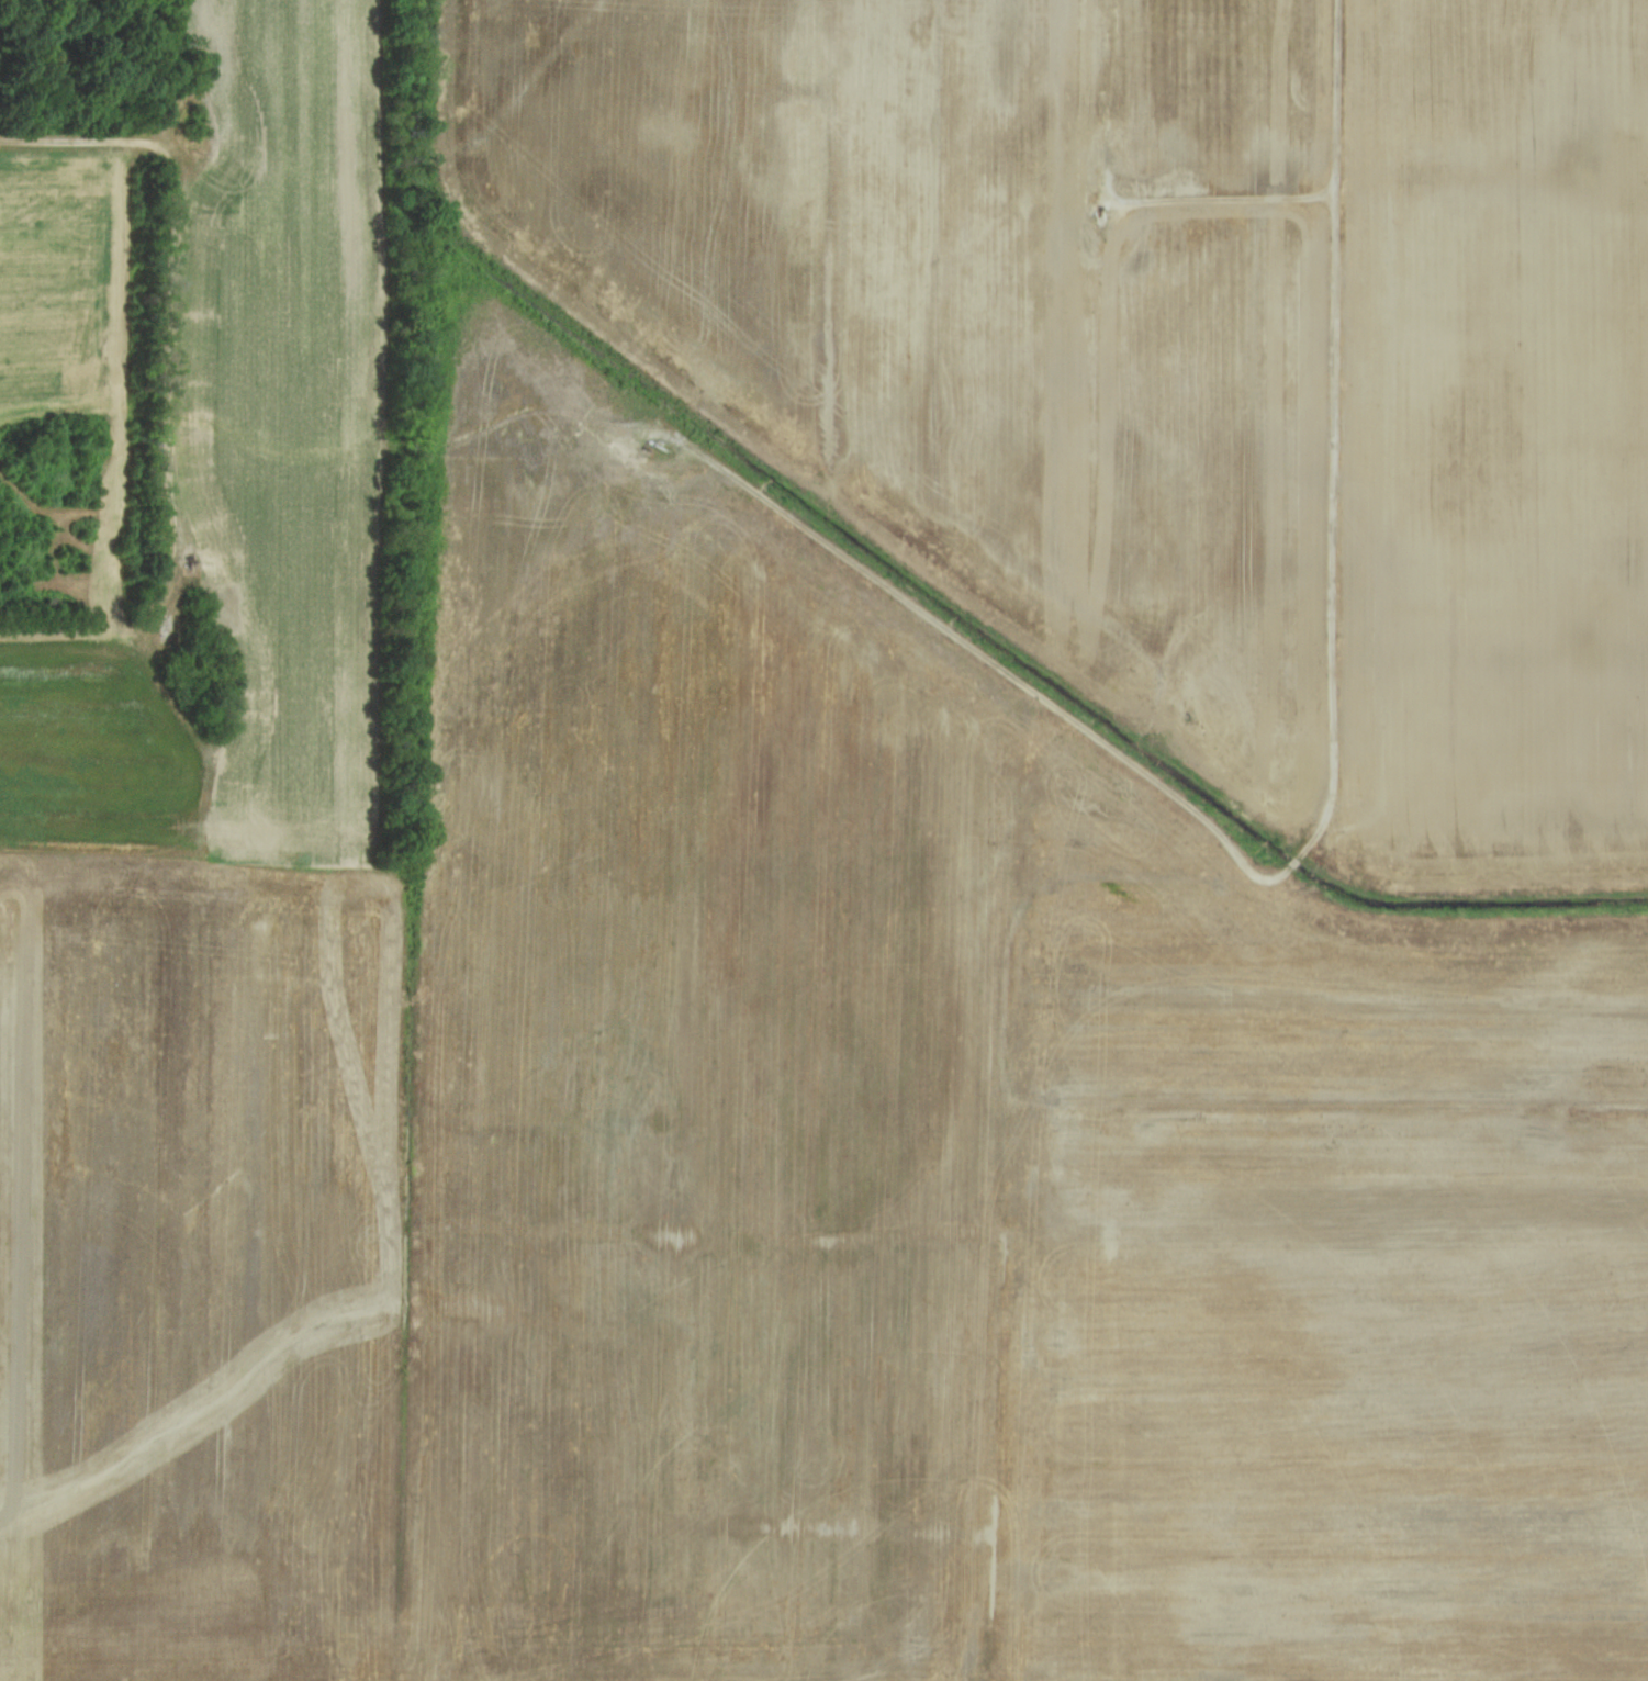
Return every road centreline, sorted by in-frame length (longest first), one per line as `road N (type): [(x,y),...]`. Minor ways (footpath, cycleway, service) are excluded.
road 1 (track): [(0,141),(148,141),(168,146),(180,163),(172,434),(175,494),(189,545)]

